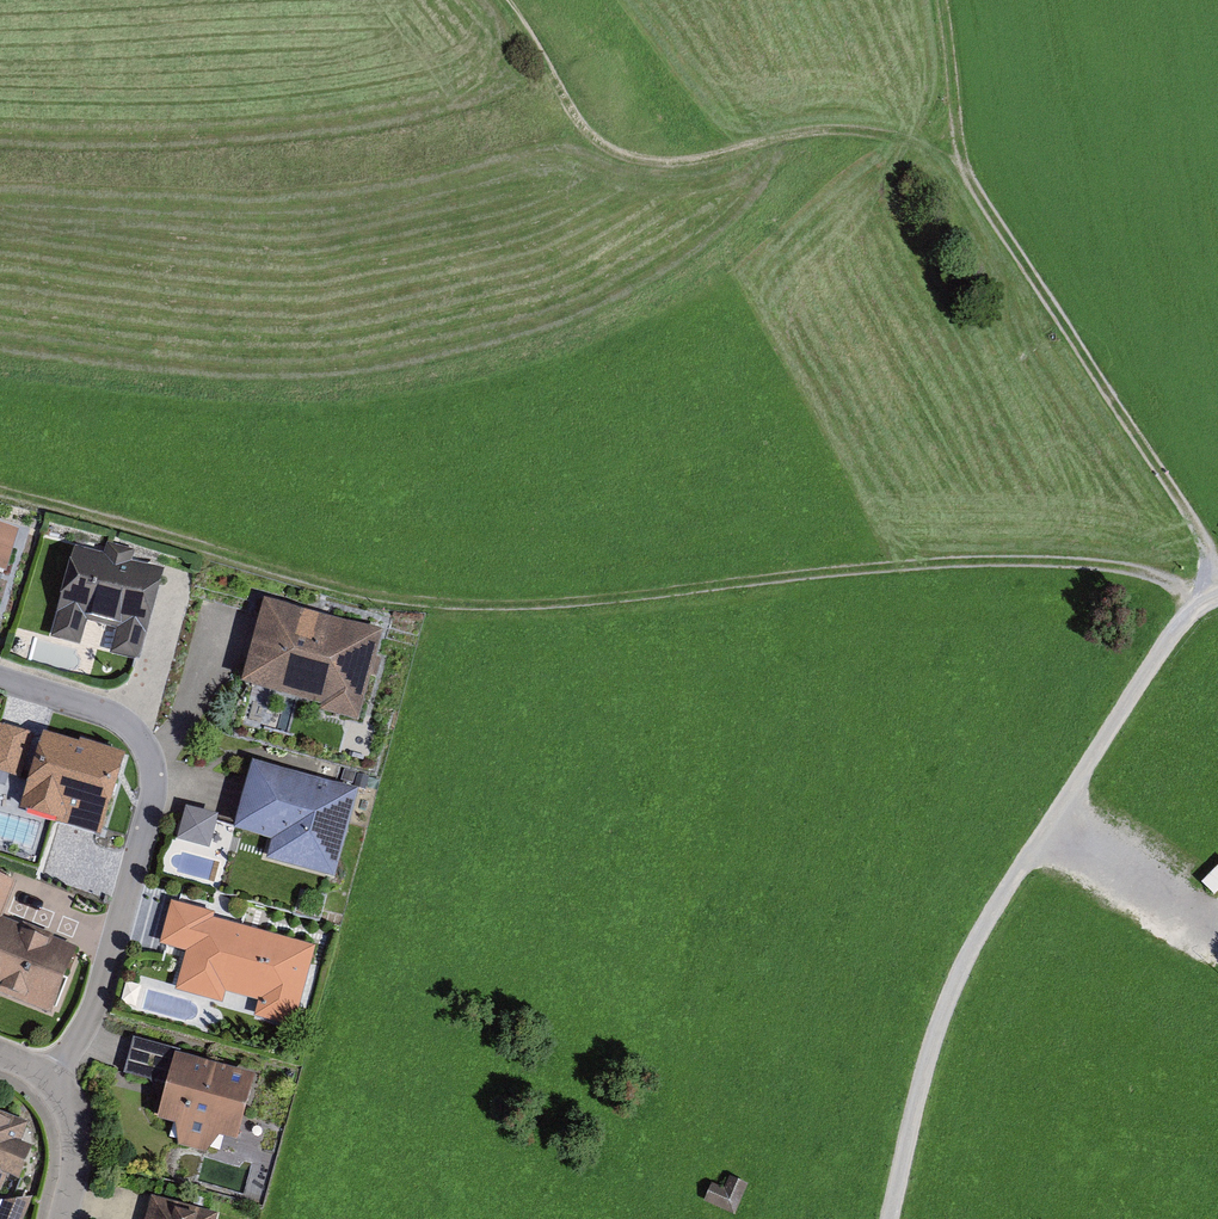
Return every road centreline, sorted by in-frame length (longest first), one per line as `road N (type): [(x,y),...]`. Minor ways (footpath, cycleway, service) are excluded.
road 1 (track): [(0,499),(373,597),(458,606),(607,599),(996,559),(1092,561),(1148,572),(1205,600)]
road 2 (track): [(1217,594),(1188,611),(1165,641),(963,964),(925,1064),(891,1218)]
road 3 (track): [(501,0),(574,116),(615,152),(687,161),(833,129),(955,150)]
road 4 (residential): [(49,1079),(95,1009),(153,781),(144,746),(114,715),(0,680)]
road 5 (track): [(955,150),(1217,570)]
road 6 (track): [(1054,819),(1217,932)]
road 7 (track): [(955,150),(942,0)]
road 8 (residential): [(62,1218),(78,1140),(70,1107),(49,1079)]

